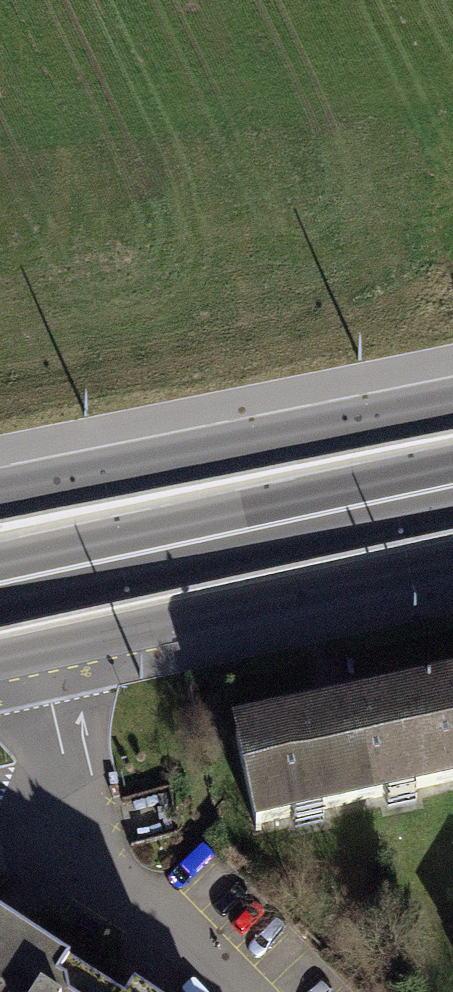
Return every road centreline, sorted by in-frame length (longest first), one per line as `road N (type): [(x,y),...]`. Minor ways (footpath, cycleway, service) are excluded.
road 1 (primary): [(0,660),(452,561)]
road 2 (primary): [(452,484),(0,578)]
road 3 (primary): [(452,404),(0,497)]

